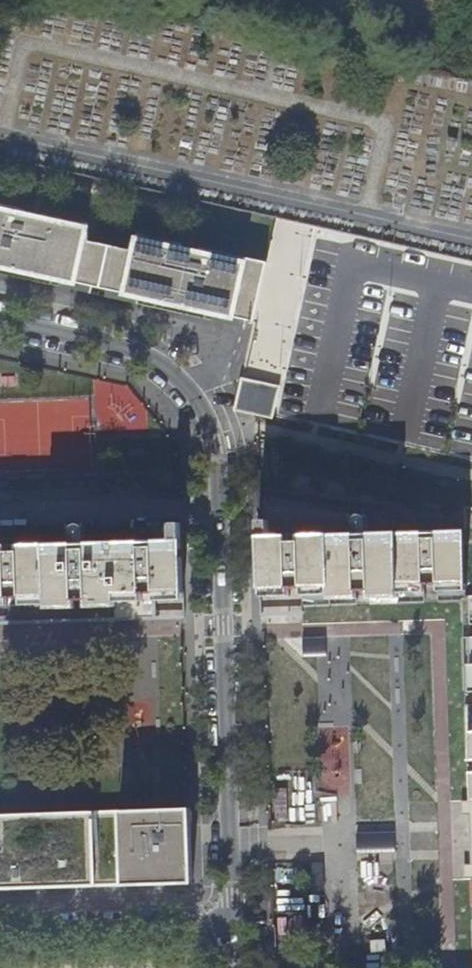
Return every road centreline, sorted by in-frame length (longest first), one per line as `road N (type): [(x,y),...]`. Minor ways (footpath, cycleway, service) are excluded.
road 1 (residential): [(230,925),(221,508),(211,430),(178,378),(148,357),(0,322)]
road 2 (residential): [(0,929),(230,925)]

